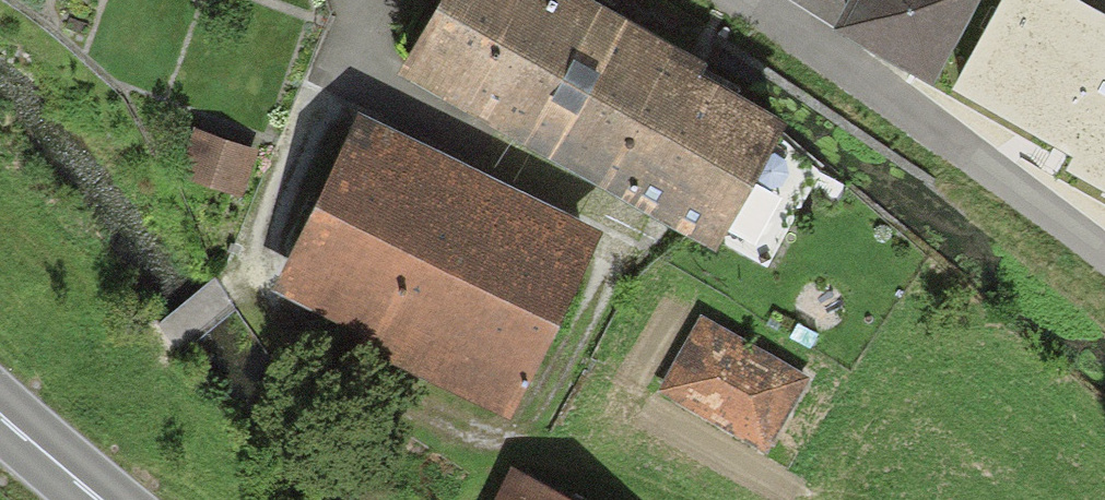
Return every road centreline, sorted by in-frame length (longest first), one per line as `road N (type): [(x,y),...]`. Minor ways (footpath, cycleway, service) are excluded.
road 1 (residential): [(1104,252),(908,124),(685,0)]
road 2 (primary): [(93,499),(0,418)]

